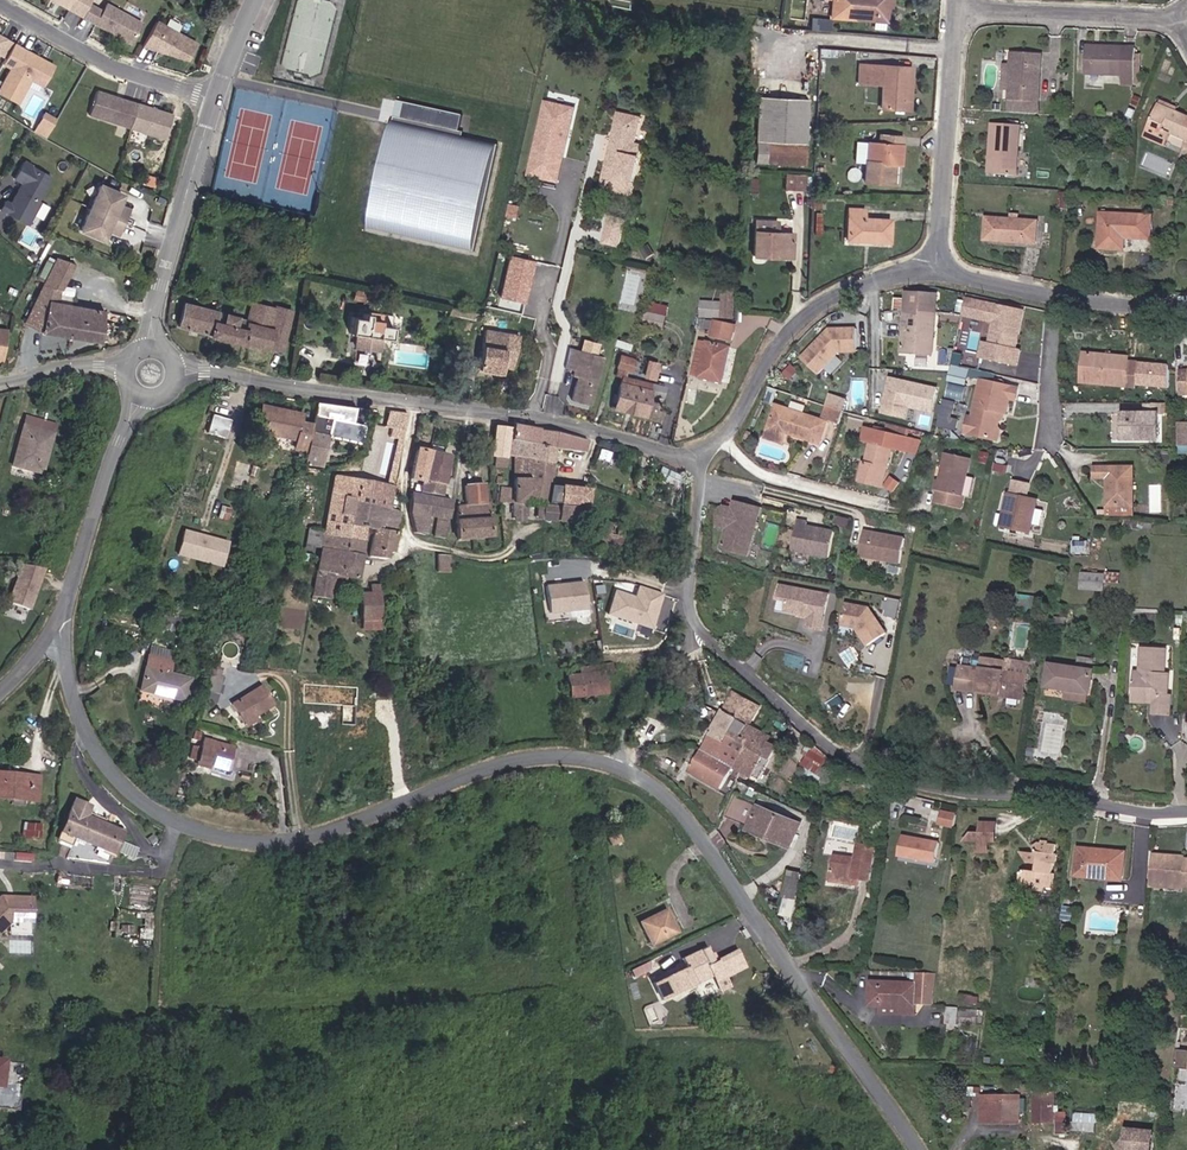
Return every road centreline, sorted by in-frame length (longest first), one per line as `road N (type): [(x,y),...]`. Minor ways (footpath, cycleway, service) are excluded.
road 1 (tertiary): [(607,763),(515,760),(302,838),(198,830),(161,815),(110,773),(79,717),(53,625)]
road 2 (residential): [(1186,812),(962,793),(879,776),(836,754),(690,623)]
road 3 (residential): [(699,455),(677,457),(516,415),(177,370)]
road 4 (tertiary): [(920,1149),(675,808),(607,763)]
road 5 (residential): [(935,271),(871,283),(818,305),(769,357),(724,437),(699,455)]
road 6 (residential): [(956,9),(935,271)]
road 7 (residential): [(1186,307),(1058,298),(935,271)]
road 8 (tertiary): [(214,100),(154,306),(155,345)]
road 9 (tertiary): [(137,396),(53,625)]
road 10 (residential): [(0,5),(117,69),(214,100)]
road 11 (residential): [(956,9),(1181,20)]
road 12 (residential): [(690,623),(699,455)]
road 13 (residential): [(690,623),(607,763)]
road 14 (residential): [(123,365),(0,382)]

